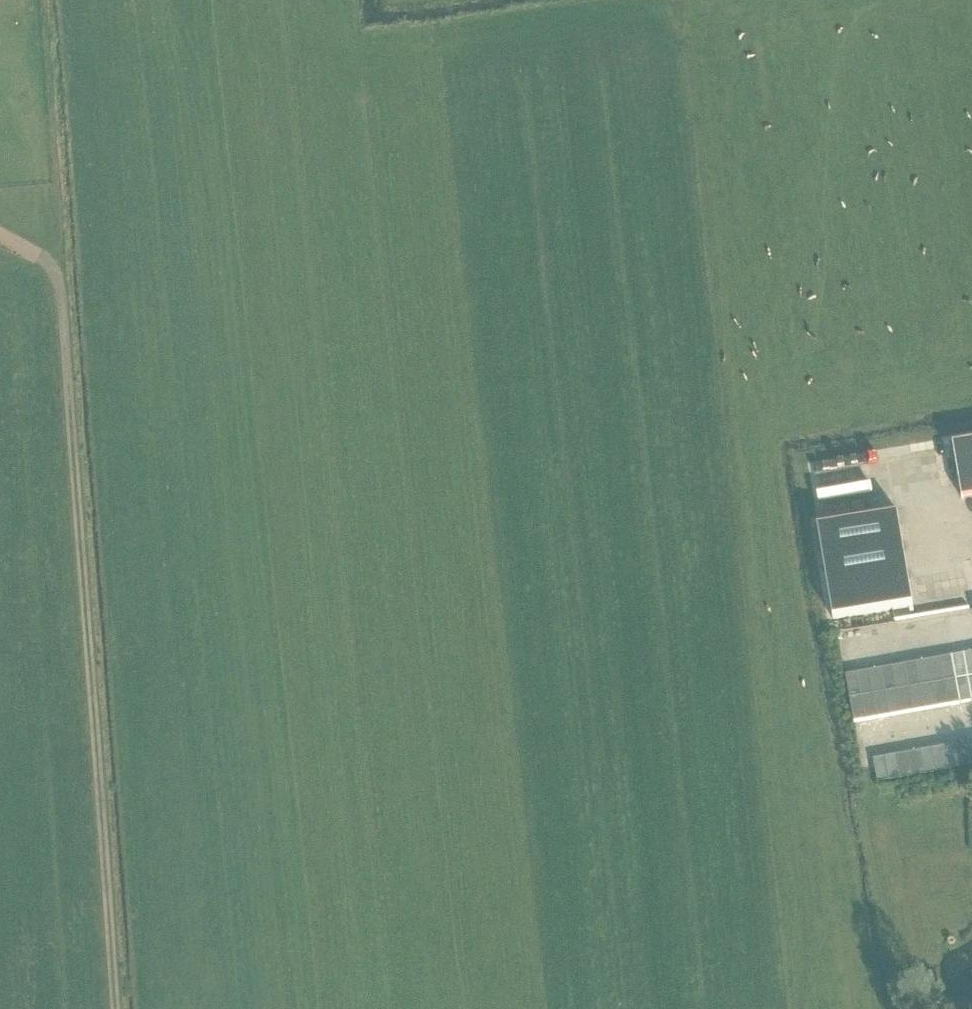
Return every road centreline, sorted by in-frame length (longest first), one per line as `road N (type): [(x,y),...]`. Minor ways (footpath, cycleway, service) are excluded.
road 1 (track): [(0,256),(34,257),(61,290),(116,1008)]

